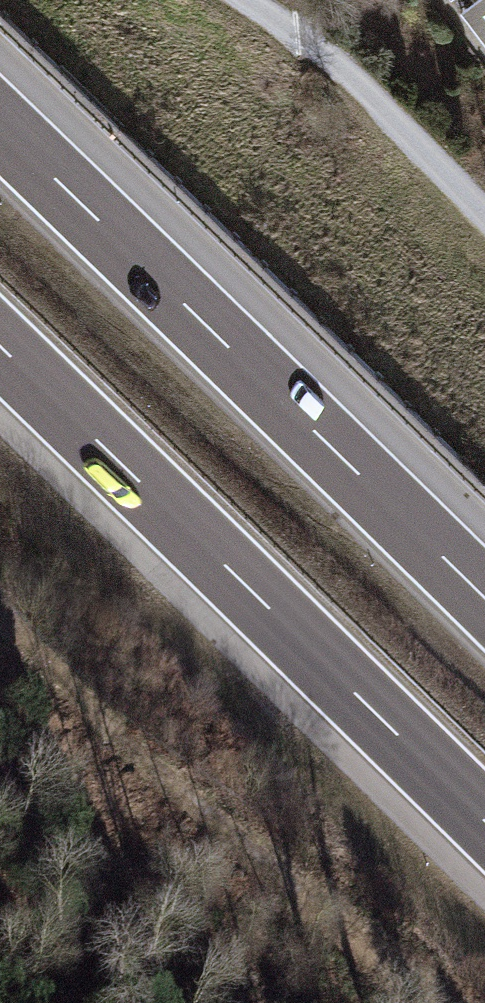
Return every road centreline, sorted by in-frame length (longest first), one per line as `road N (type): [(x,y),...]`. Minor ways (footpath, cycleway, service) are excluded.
road 1 (motorway): [(0,350),(484,825)]
road 2 (motorway): [(484,595),(0,124)]
road 3 (track): [(484,221),(356,91),(235,0)]

